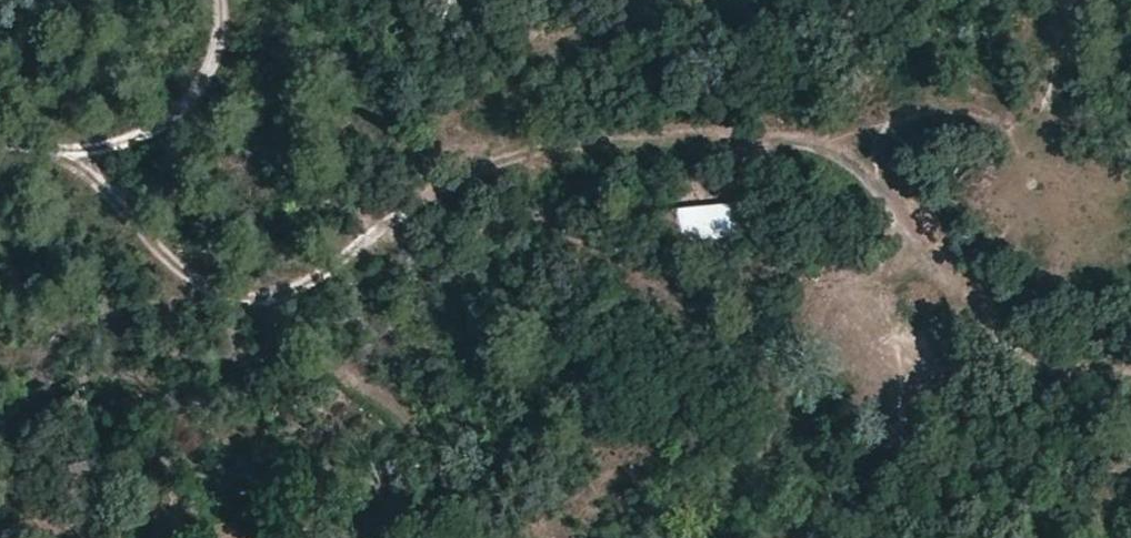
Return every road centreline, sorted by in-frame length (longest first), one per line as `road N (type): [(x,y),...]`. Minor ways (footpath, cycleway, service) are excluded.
road 1 (track): [(217,0),(206,70),(182,108),(137,137),(87,149),(20,134),(0,139)]

